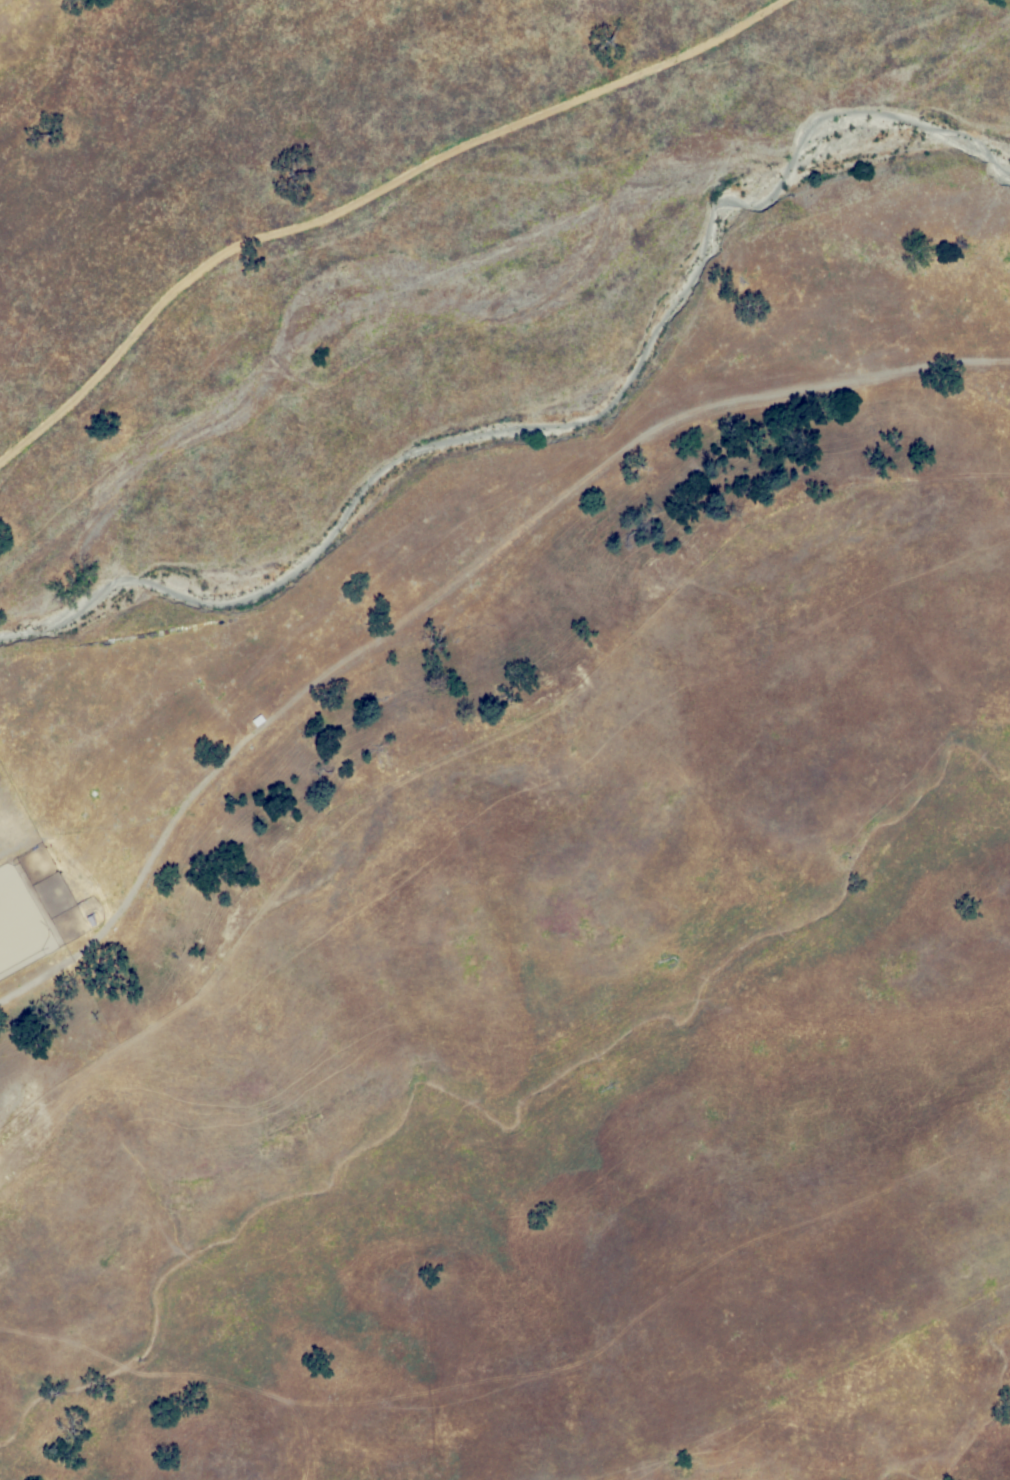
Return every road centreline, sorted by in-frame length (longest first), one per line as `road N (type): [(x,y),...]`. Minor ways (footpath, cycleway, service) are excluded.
road 1 (residential): [(0,1010),(119,927),(188,805),(210,782),(660,426),(703,410),(1009,361)]

